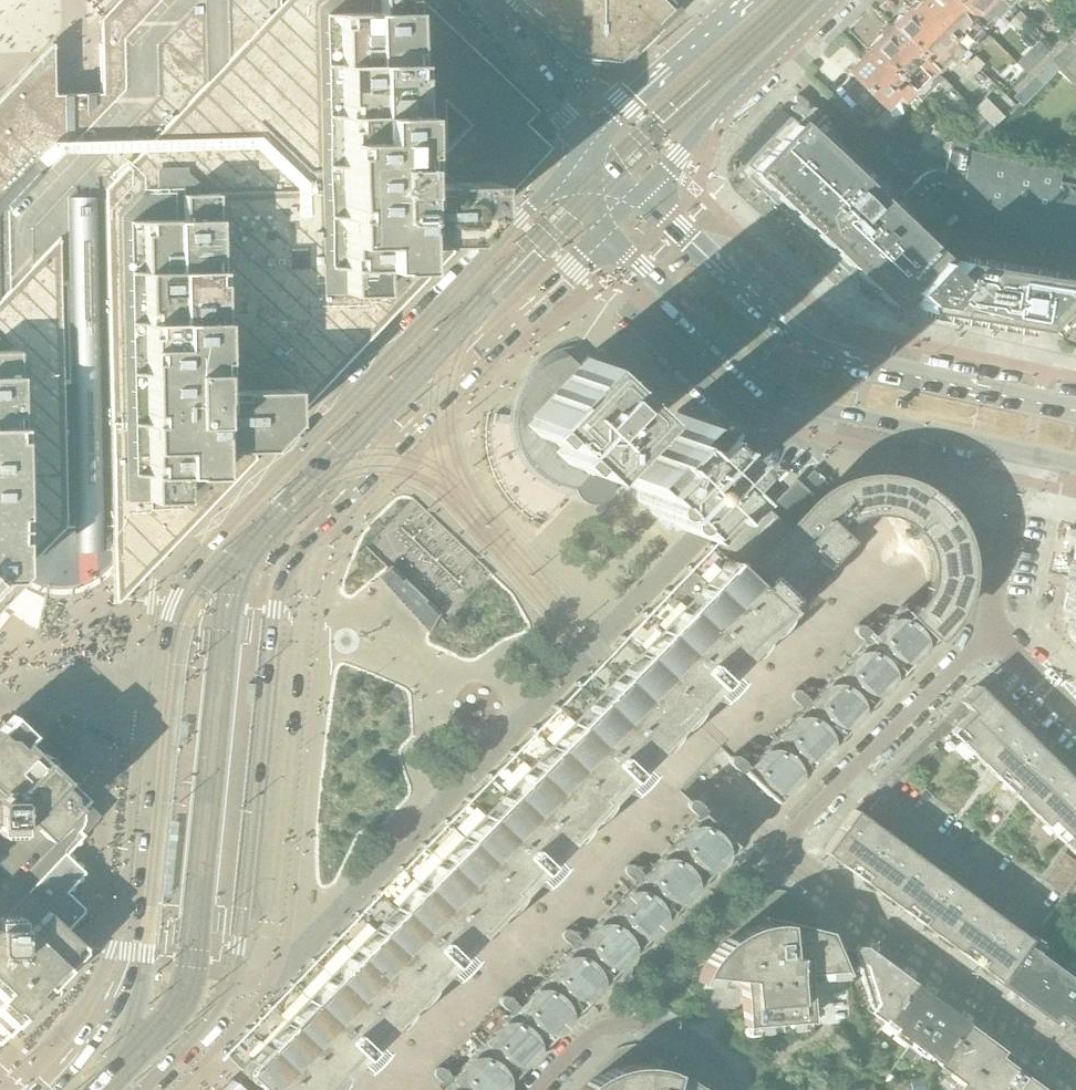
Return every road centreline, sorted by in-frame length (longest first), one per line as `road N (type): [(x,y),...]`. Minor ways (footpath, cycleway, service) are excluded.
road 1 (secondary): [(592,142),(192,562),(171,597),(161,625),(121,975),(97,1023),(42,1089)]
road 2 (secondary): [(233,976),(283,575),(371,462),(600,228)]
road 3 (residential): [(1075,1068),(780,849),(989,629)]
road 4 (secondary): [(1075,410),(899,372),(807,341),(641,186)]
road 5 (secondary): [(600,228),(763,381),(821,410)]
road 6 (residential): [(641,186),(830,0)]
road 7 (residential): [(535,1089),(579,1044),(615,1025),(677,1027),(721,1060),(735,1089)]
road 8 (secondary): [(821,410),(1025,454)]
road 9 (residential): [(744,0),(592,142)]
road 10 (residential): [(592,142),(554,109),(470,0)]
road 11 (residential): [(989,629),(1025,454)]
road 12 (secondary): [(142,1089),(212,1018),(233,976)]
road 13 (residential): [(1075,714),(989,629)]

